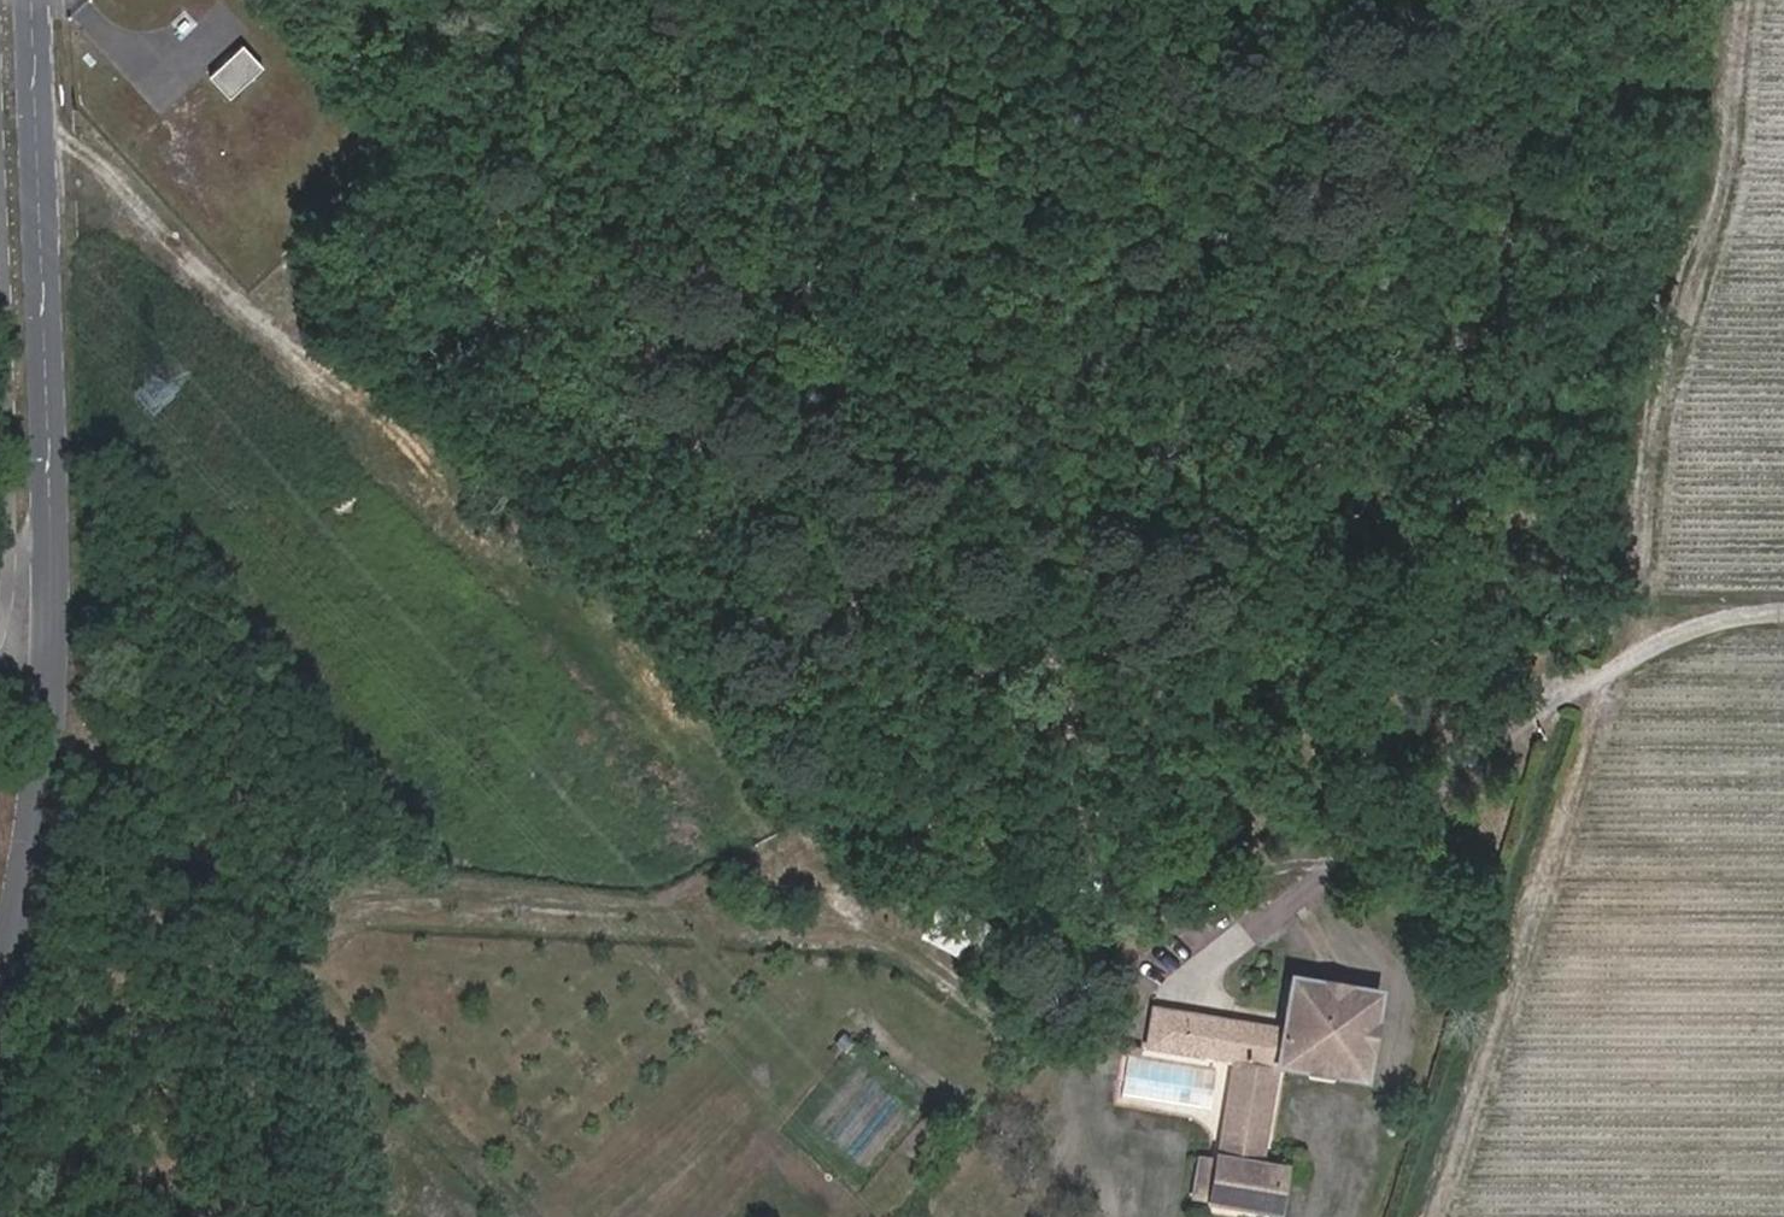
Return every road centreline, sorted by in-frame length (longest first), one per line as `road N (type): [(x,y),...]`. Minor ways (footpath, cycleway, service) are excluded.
road 1 (unclassified): [(31,0),(50,685),(15,953),(0,998)]

